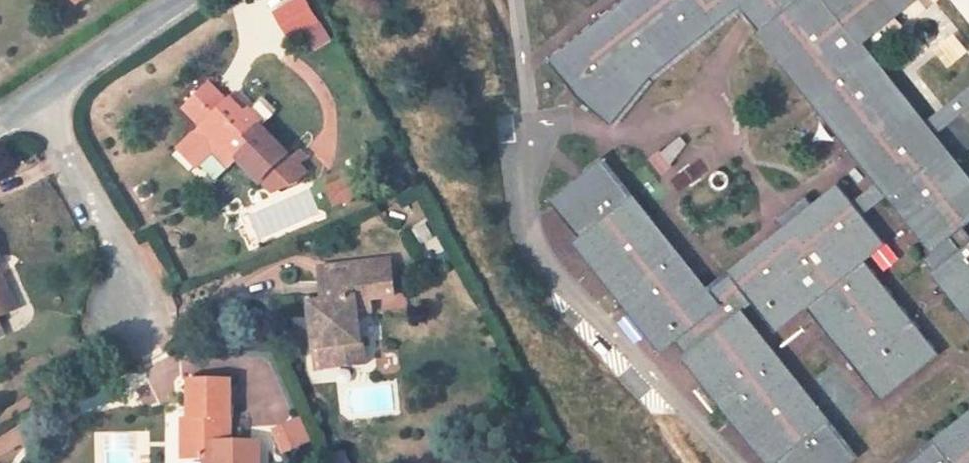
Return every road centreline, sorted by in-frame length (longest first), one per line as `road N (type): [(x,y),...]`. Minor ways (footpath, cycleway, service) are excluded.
road 1 (residential): [(0,130),(188,0)]

